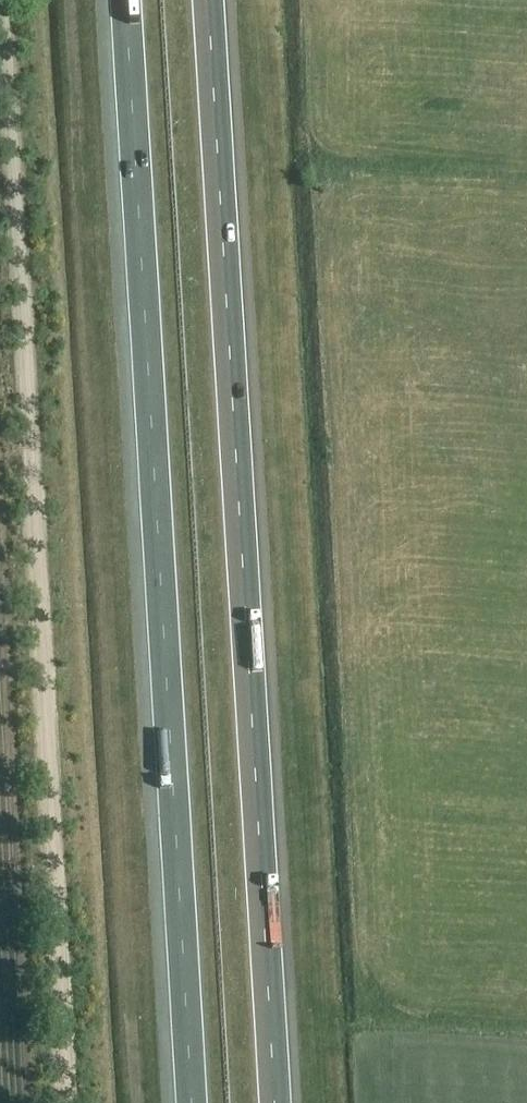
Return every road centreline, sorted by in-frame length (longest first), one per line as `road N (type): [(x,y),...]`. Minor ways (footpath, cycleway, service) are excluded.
road 1 (motorway): [(127,0),(192,1102)]
road 2 (motorway): [(273,1102),(210,0)]
road 3 (track): [(59,1102),(0,13)]

